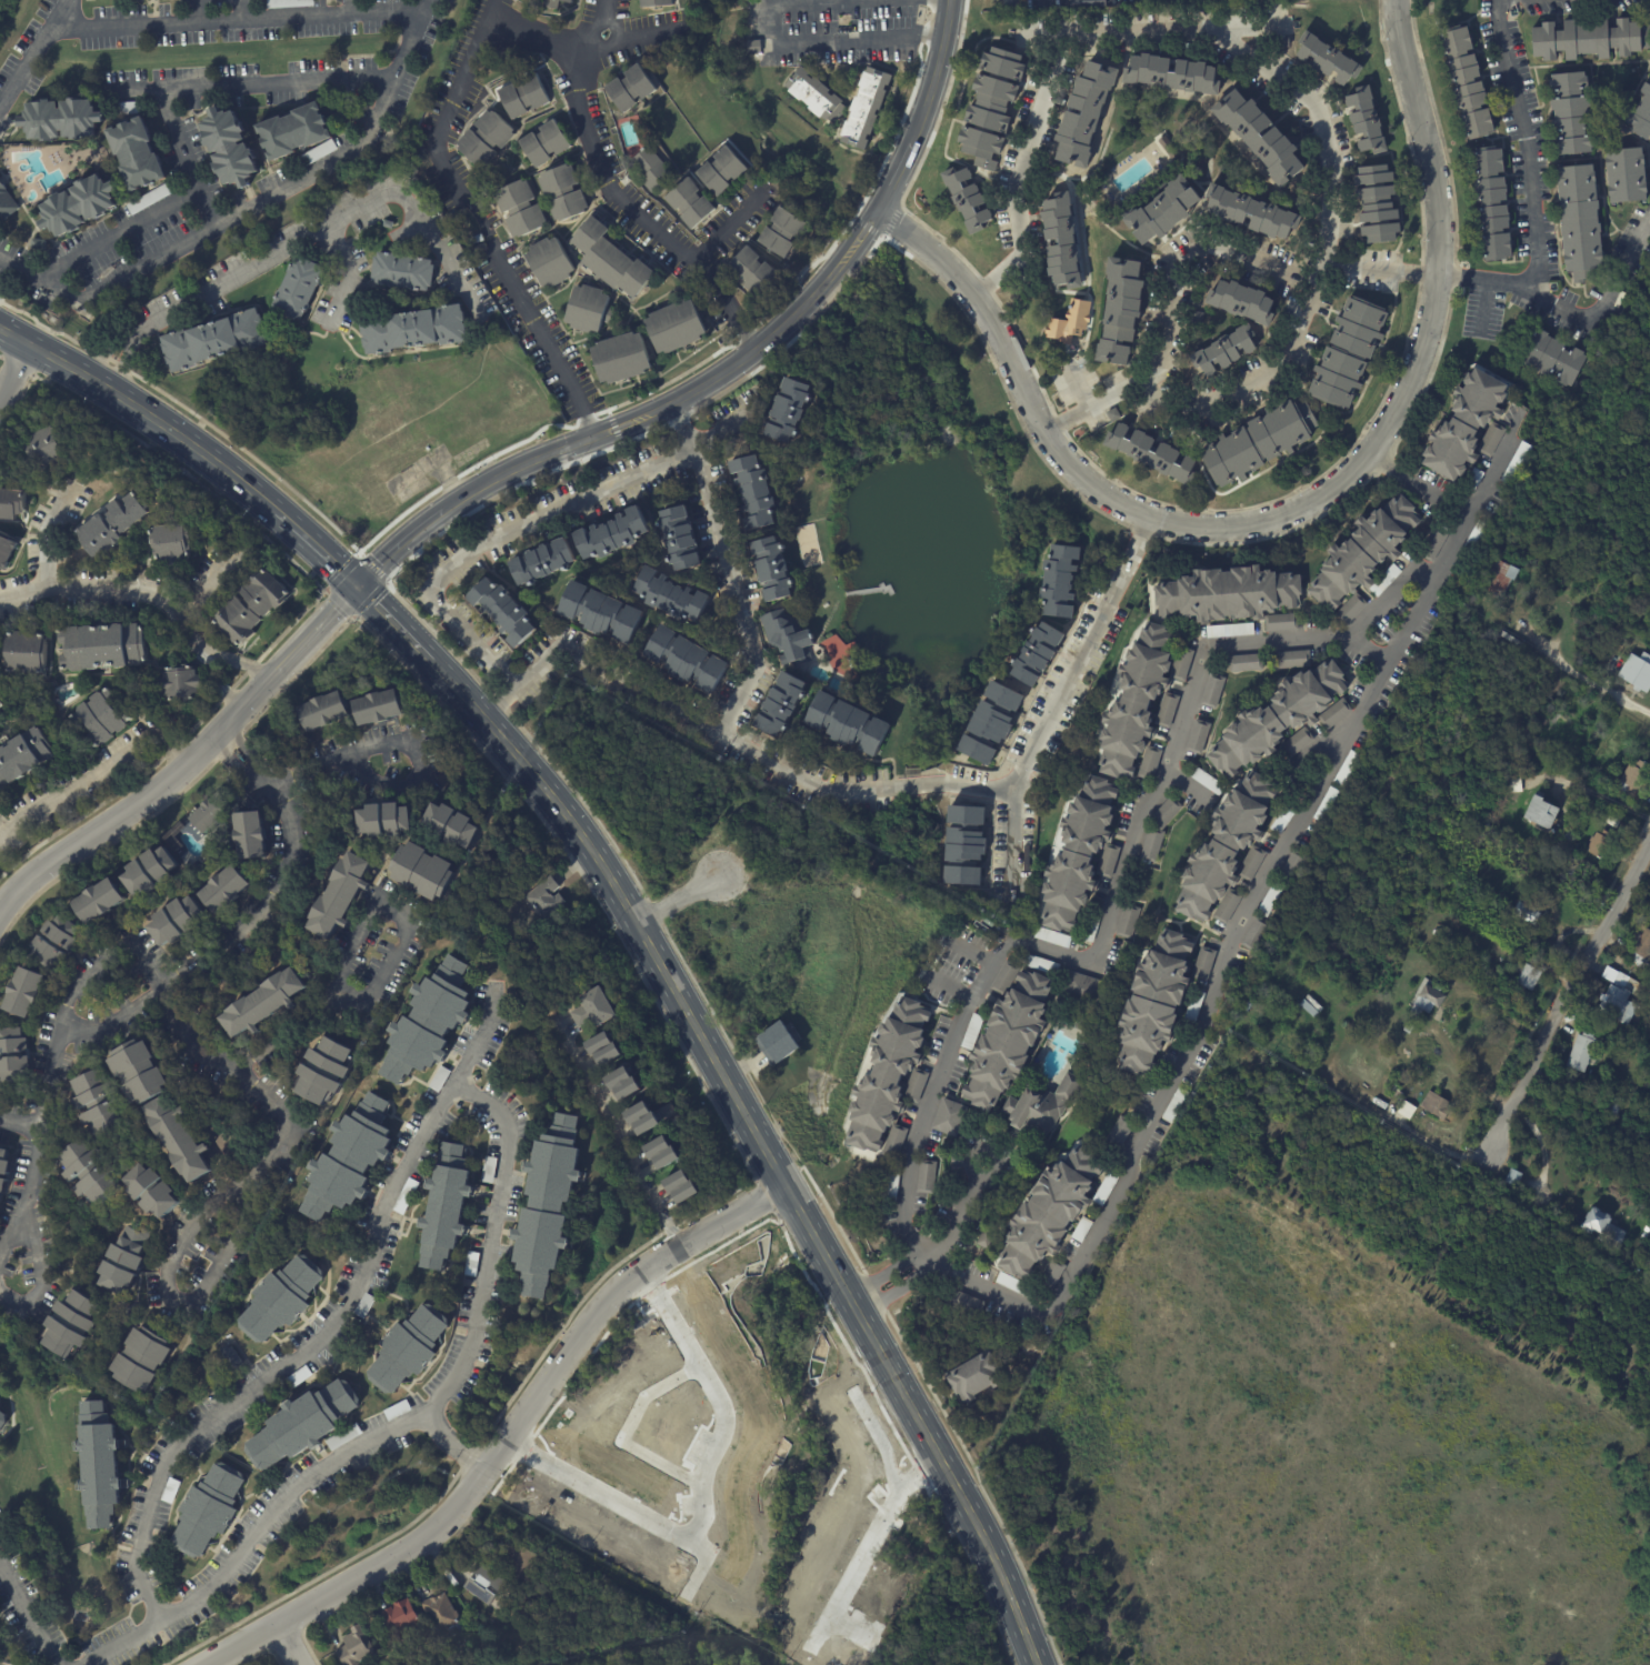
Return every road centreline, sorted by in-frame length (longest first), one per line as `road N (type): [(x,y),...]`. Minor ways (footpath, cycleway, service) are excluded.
road 1 (secondary): [(432,659),(569,814),(640,922),(973,1515),(1039,1664)]
road 2 (residential): [(1398,0),(1436,183),(1429,343),(1377,455),(1338,491),(1284,520),(1209,530),(1136,516),(1076,474),(1030,417),(986,318),(932,258),(878,214)]
road 3 (residential): [(207,1664),(416,1549),(458,1513),(630,1278),(783,1186)]
road 4 (tertiary): [(447,509),(717,380),(797,313),(878,214)]
road 5 (residential): [(359,584),(184,766),(131,813),(46,865),(0,908)]
road 6 (residential): [(1649,867),(1481,1172)]
road 7 (secondary): [(0,329),(164,424),(277,510)]
road 8 (residential): [(641,1270),(722,1407),(689,1541)]
road 9 (residential): [(807,1651),(899,1484),(942,1461)]
road 10 (residential): [(710,1552),(507,1442)]
road 11 (tertiary): [(878,214),(930,102),(952,0)]

